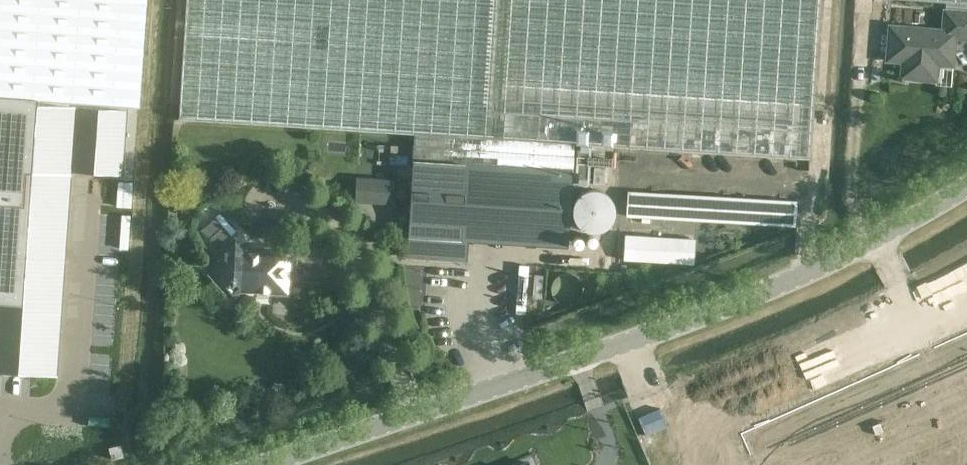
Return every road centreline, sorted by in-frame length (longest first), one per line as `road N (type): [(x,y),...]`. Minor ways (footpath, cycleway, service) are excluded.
road 1 (unclassified): [(263,464),(806,272),(966,182)]

